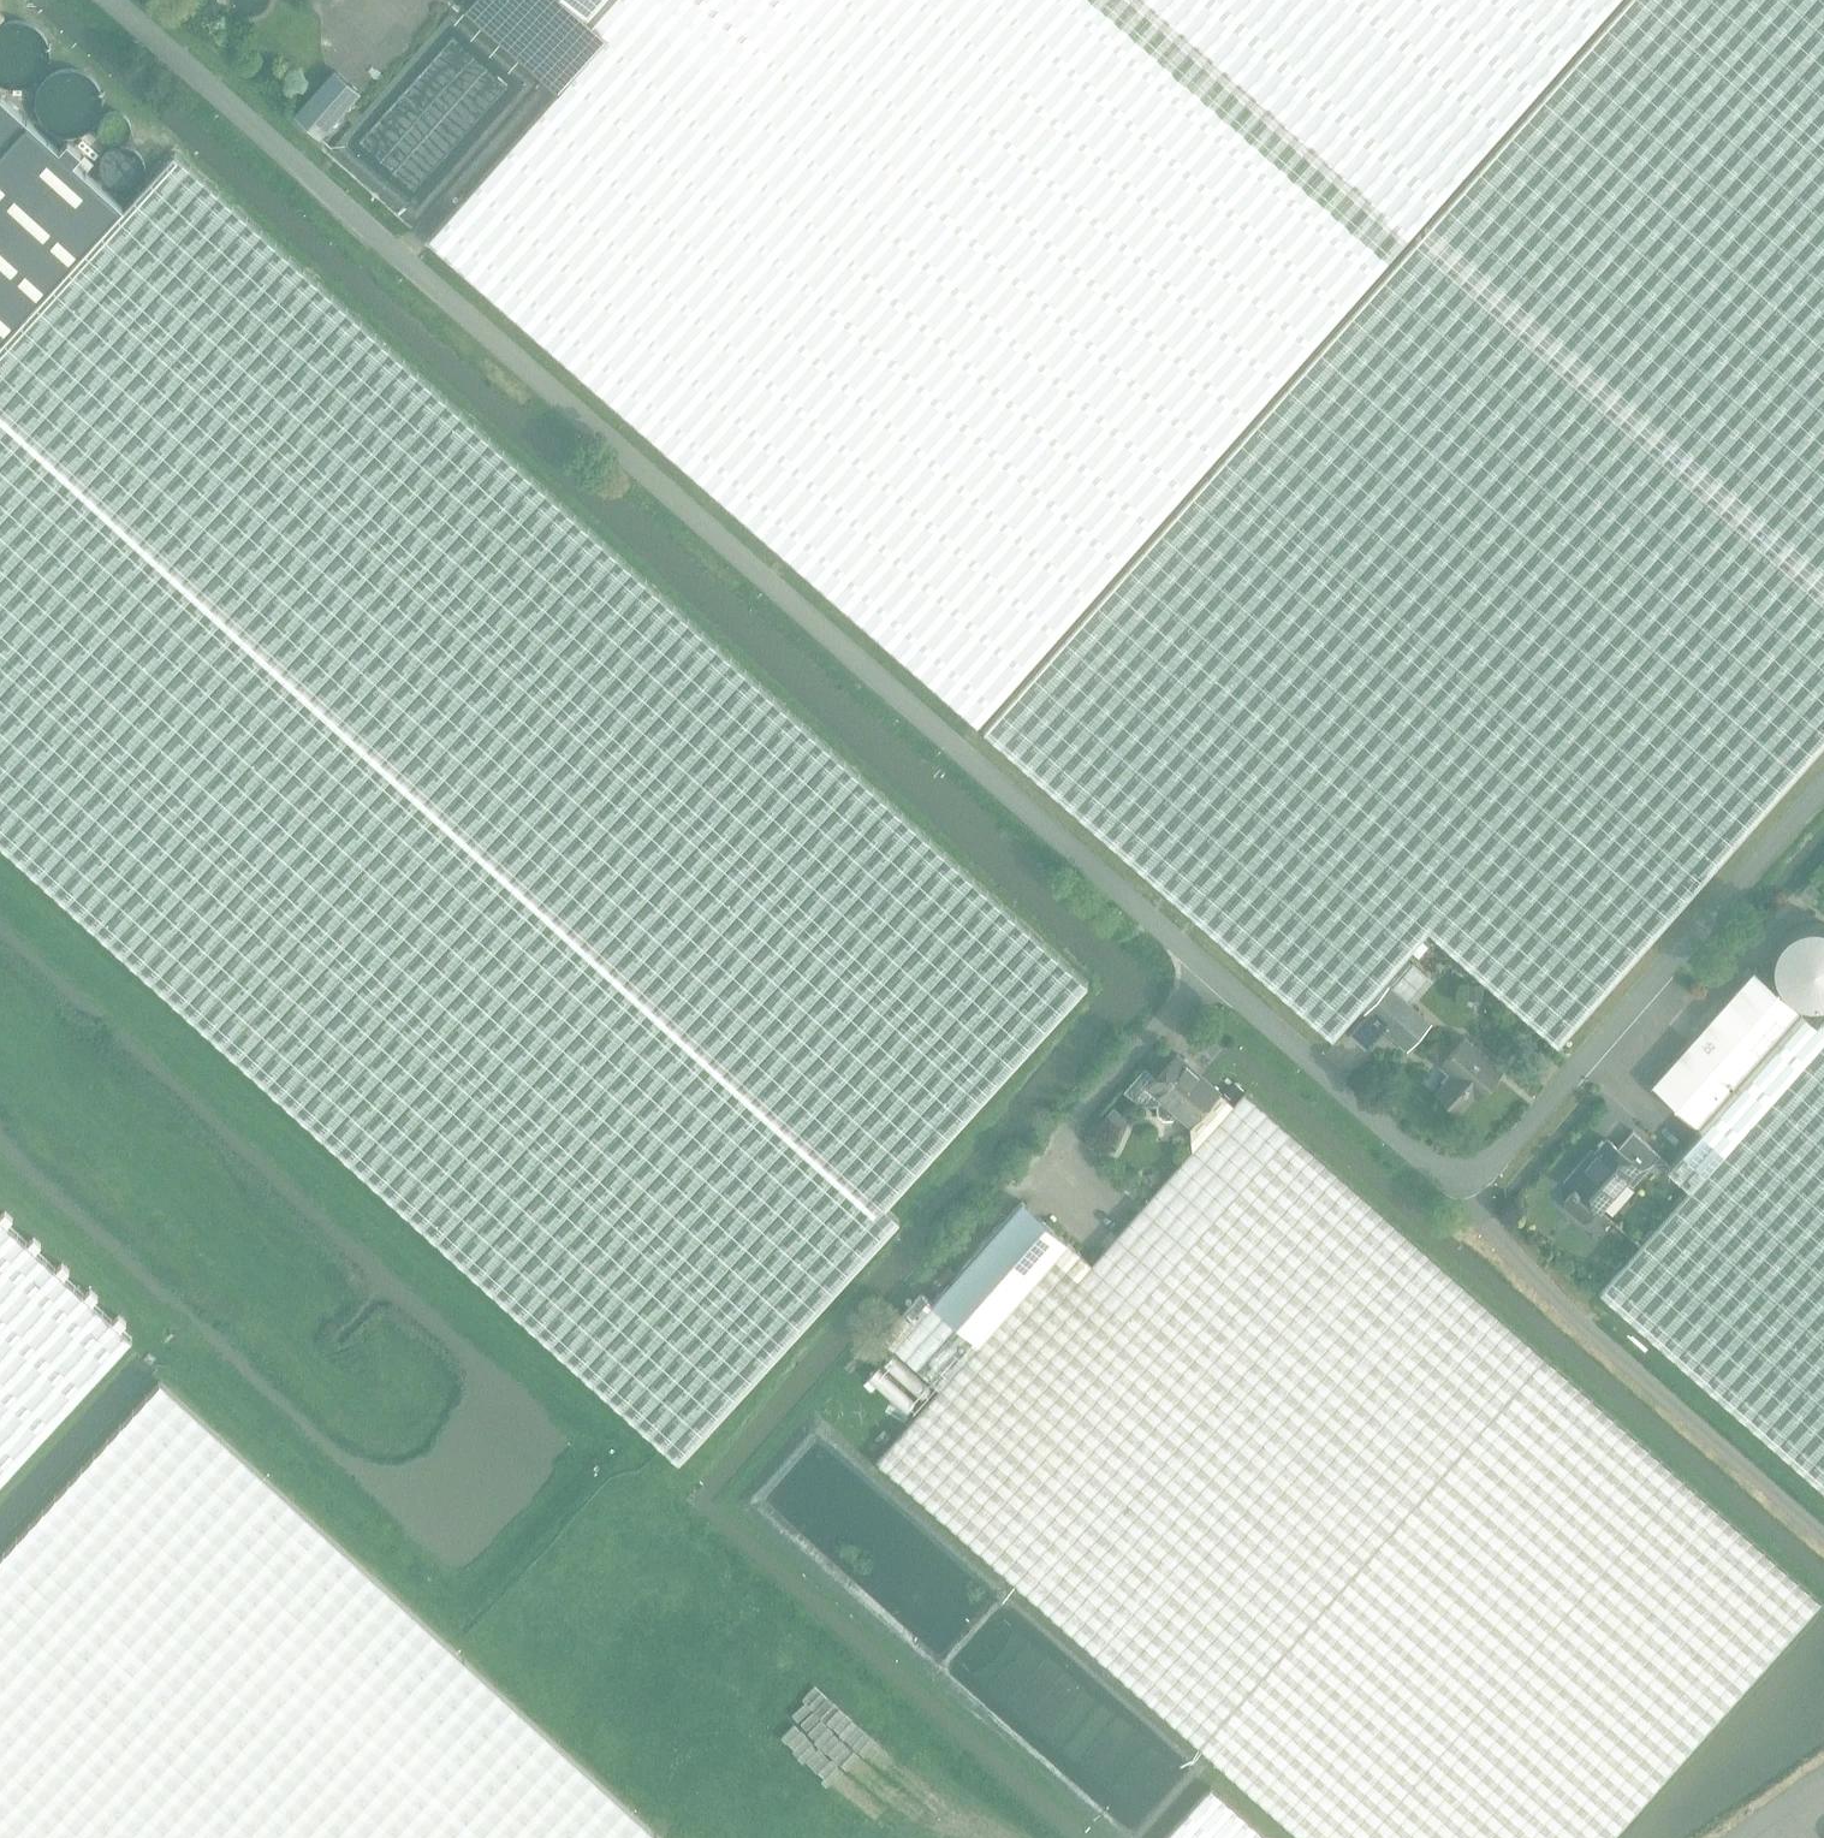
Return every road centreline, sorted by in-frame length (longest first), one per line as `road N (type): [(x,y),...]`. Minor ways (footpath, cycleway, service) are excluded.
road 1 (unclassified): [(1458,1184),(110,0)]
road 2 (unclassified): [(1458,1184),(1823,776)]

